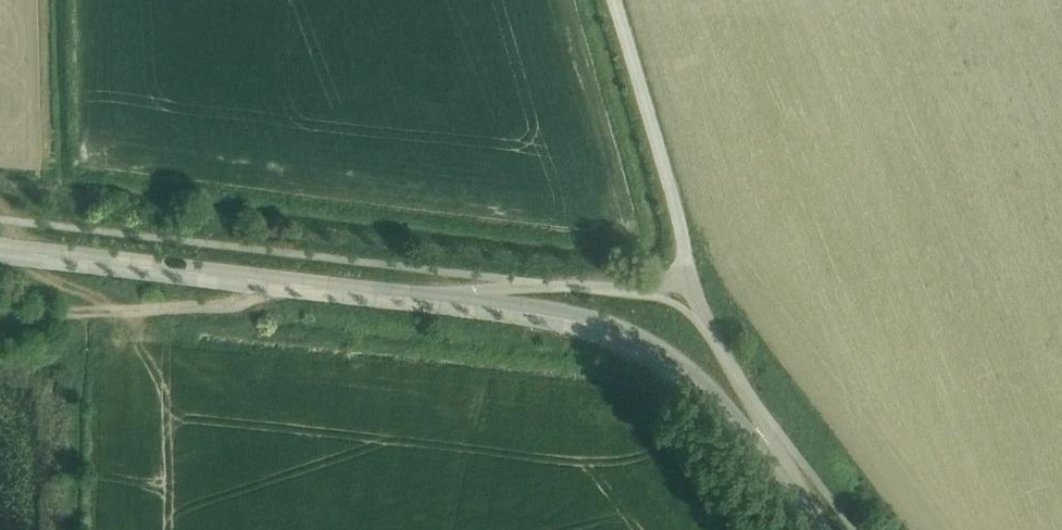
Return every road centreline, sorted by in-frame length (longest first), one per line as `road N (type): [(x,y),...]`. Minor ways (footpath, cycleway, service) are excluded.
road 1 (tertiary): [(779,476),(700,383),(634,338),(572,318),(449,302)]
road 2 (unclassified): [(616,0),(677,205),(690,280),(685,308)]
road 3 (tertiary): [(0,250),(256,282)]
road 4 (unclassified): [(685,308),(644,293),(535,281),(449,302)]
road 5 (unclassified): [(779,476),(766,414),(685,308)]
road 6 (tertiary): [(449,302),(256,282)]
road 7 (track): [(83,316),(236,299),(256,282)]

